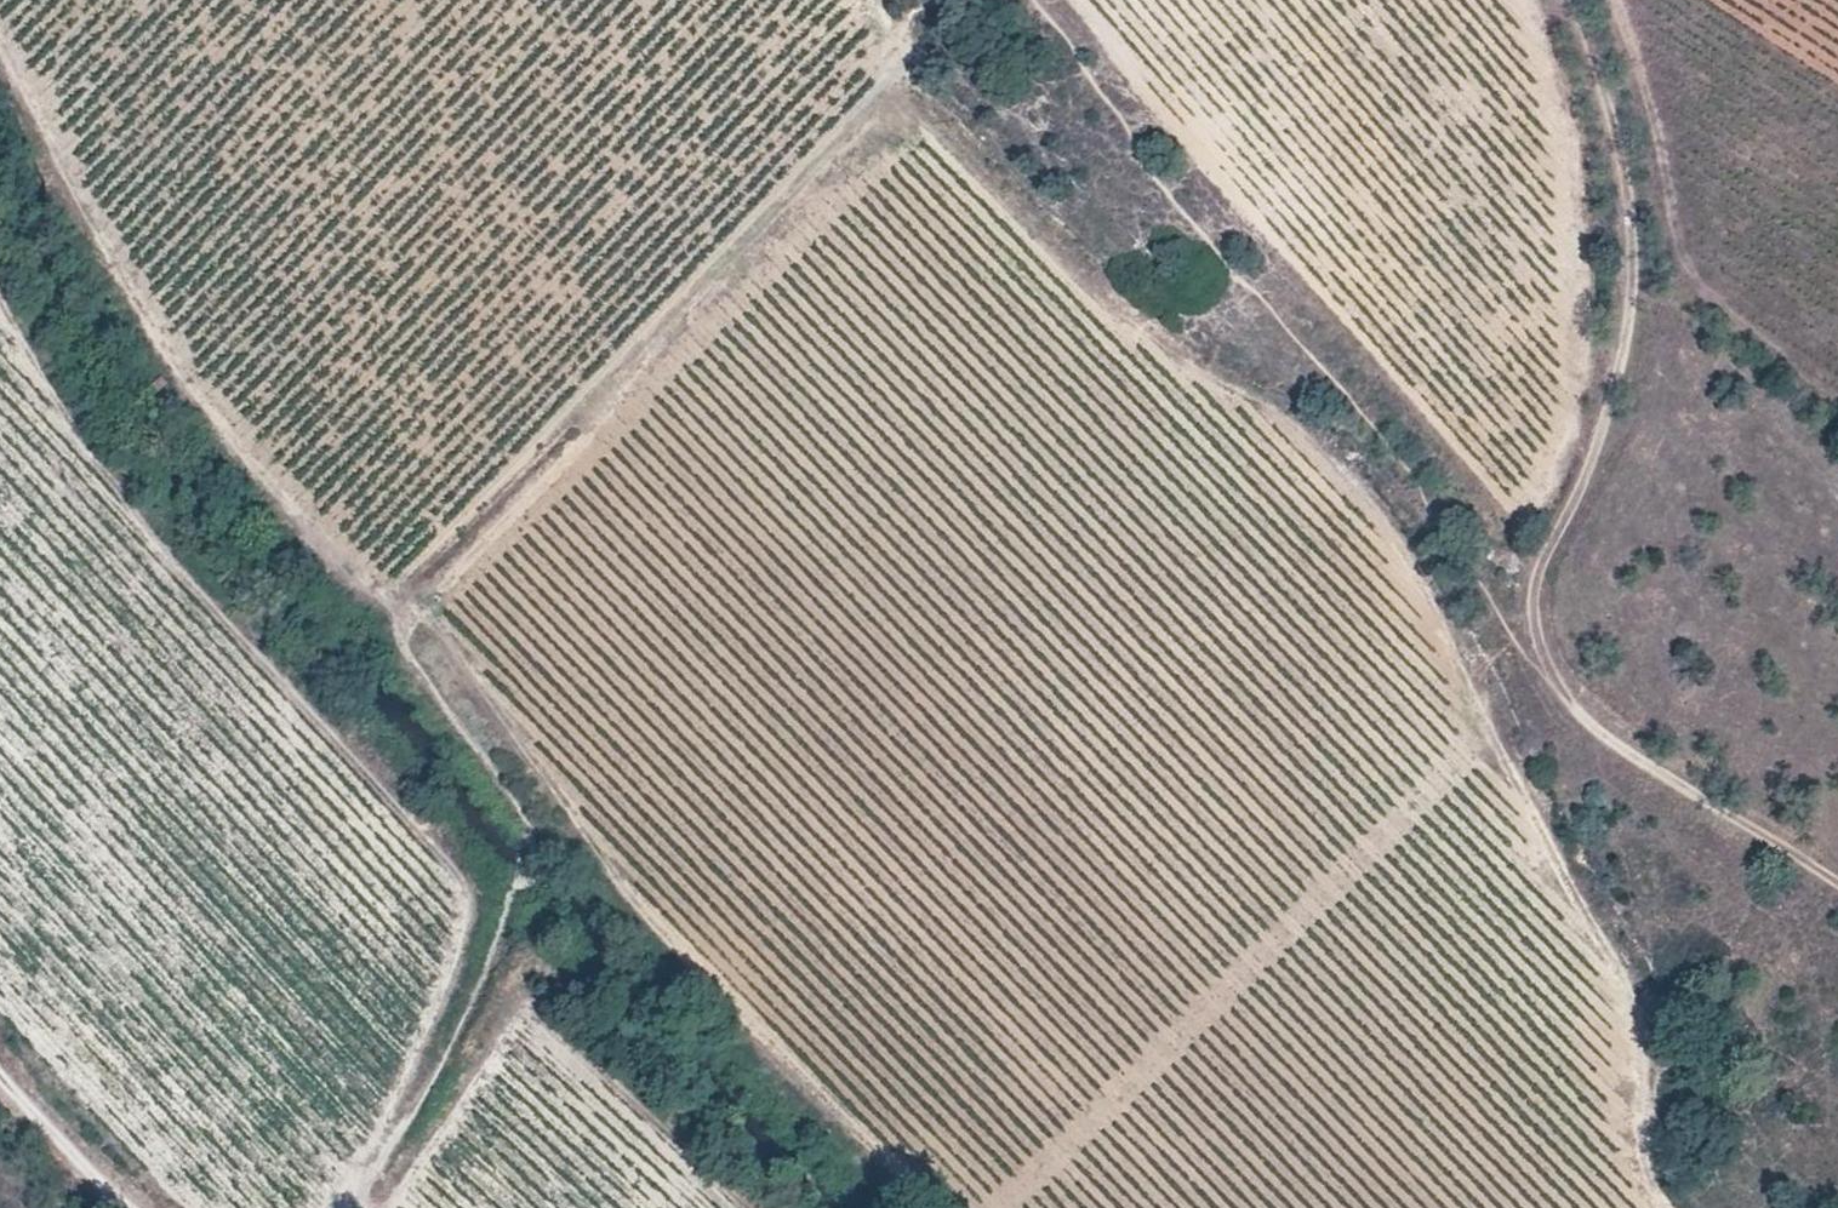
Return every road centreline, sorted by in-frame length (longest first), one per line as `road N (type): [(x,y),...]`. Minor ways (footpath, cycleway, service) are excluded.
road 1 (track): [(940,1207),(776,1060),(629,882),(430,611),(401,609),(398,643),(525,820),(525,868),(512,924),(453,1058),(343,1207)]
road 2 (track): [(1565,0),(1614,137),(1633,252),(1609,387),(1529,583),(1530,633)]
road 3 (track): [(1837,889),(1595,729),(1550,681),(1530,633)]
road 4 (track): [(130,1207),(0,1079)]

